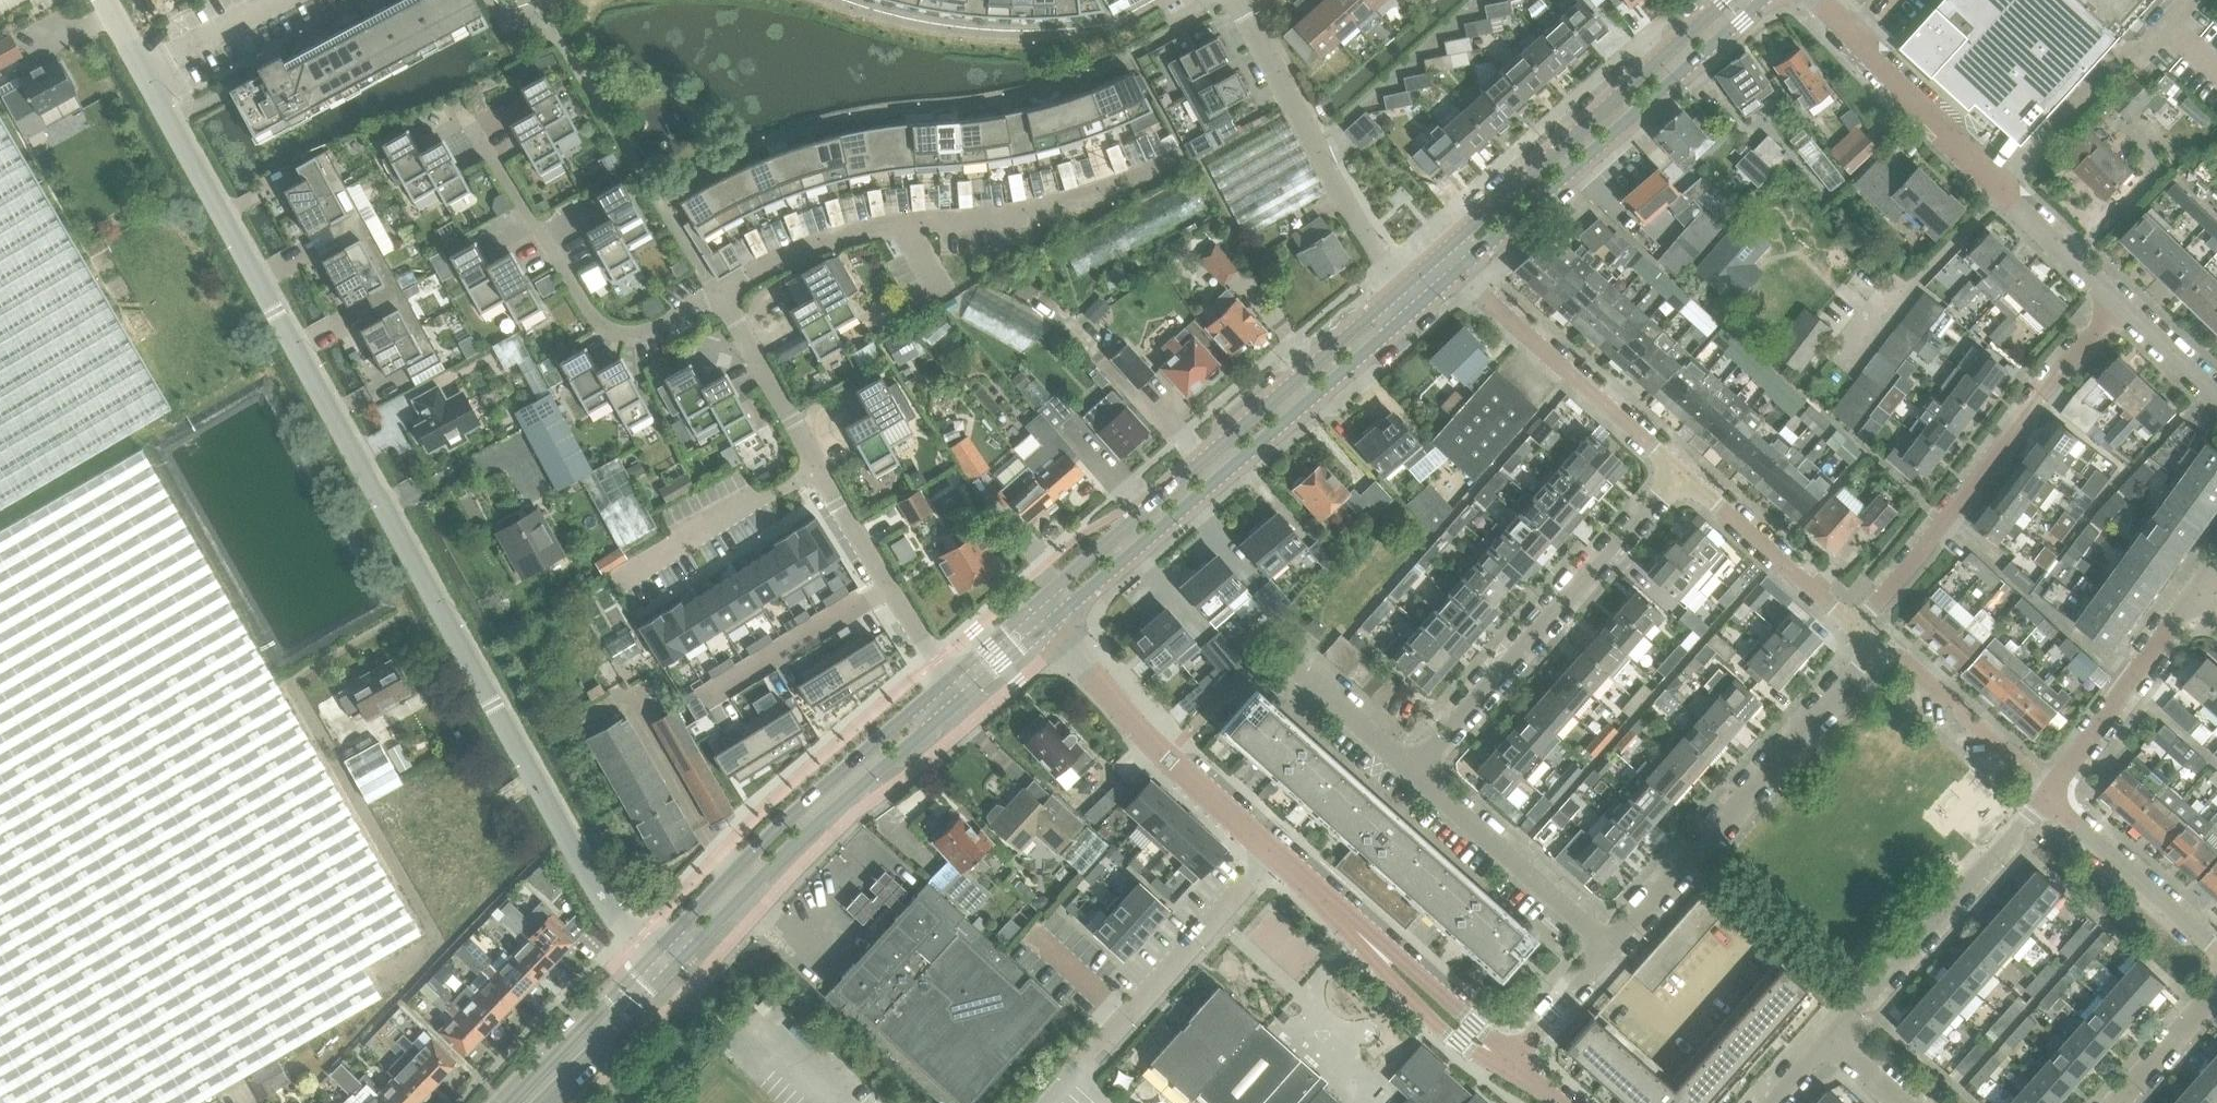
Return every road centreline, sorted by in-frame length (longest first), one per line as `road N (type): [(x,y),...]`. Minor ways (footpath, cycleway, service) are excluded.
road 1 (residential): [(650,958),(613,909),(493,703),(144,73)]
road 2 (secondary): [(1403,285),(1039,602)]
road 3 (secondary): [(1056,620),(1422,307)]
road 4 (residential): [(719,294),(799,250),(867,229),(1013,214),(1114,185),(1165,160)]
road 5 (secondary): [(663,973),(966,693)]
road 6 (residential): [(1857,624),(2118,305)]
road 7 (secondary): [(950,677),(773,832),(650,958)]
road 8 (residential): [(1607,942),(1874,640)]
road 9 (secondary): [(1466,271),(1761,0)]
road 10 (residential): [(1410,762),(1682,474)]
road 11 (secondary): [(1724,0),(1443,246)]
road 12 (residential): [(474,124),(591,316),(613,331),(637,335),(719,294)]
road 13 (residential): [(1403,285),(1240,0)]
road 14 (residential): [(1825,1034),(2050,796)]
road 15 (residential): [(1274,857),(1166,756),(1056,620)]
road 16 (residential): [(1505,1057),(1468,1033),(1274,857)]
road 17 (residential): [(1682,474),(1466,271)]
road 18 (residential): [(1607,942),(1410,762)]
road 19 (residential): [(1998,185),(2104,68),(2143,45),(2183,0)]
road 20 (residential): [(1101,1050),(1274,857)]
road 21 (residential): [(1998,185),(1819,0)]
road 22 (residential): [(2050,796),(2198,587)]
road 23 (residential): [(950,677),(817,466)]
road 24 (residential): [(2050,796),(1957,705),(1874,640)]
road 25 (residential): [(1857,624),(1682,474)]
road 26 (residential): [(817,466),(623,581)]
road 27 (residential): [(2216,946),(2050,796)]
road 28 (secondary): [(650,958),(511,1102)]
road 29 (residential): [(817,466),(719,294)]
road 30 (secondary): [(538,1102),(663,973)]
road 31 (residential): [(2118,305),(1998,185)]
road 32 (residential): [(144,73),(285,0)]
road 33 (residential): [(2112,1102),(2216,984)]
road 34 (residential): [(1505,1057),(1607,942)]
road 35 (residential): [(1410,762),(1296,666)]
road 36 (residential): [(2216,394),(2118,305)]

